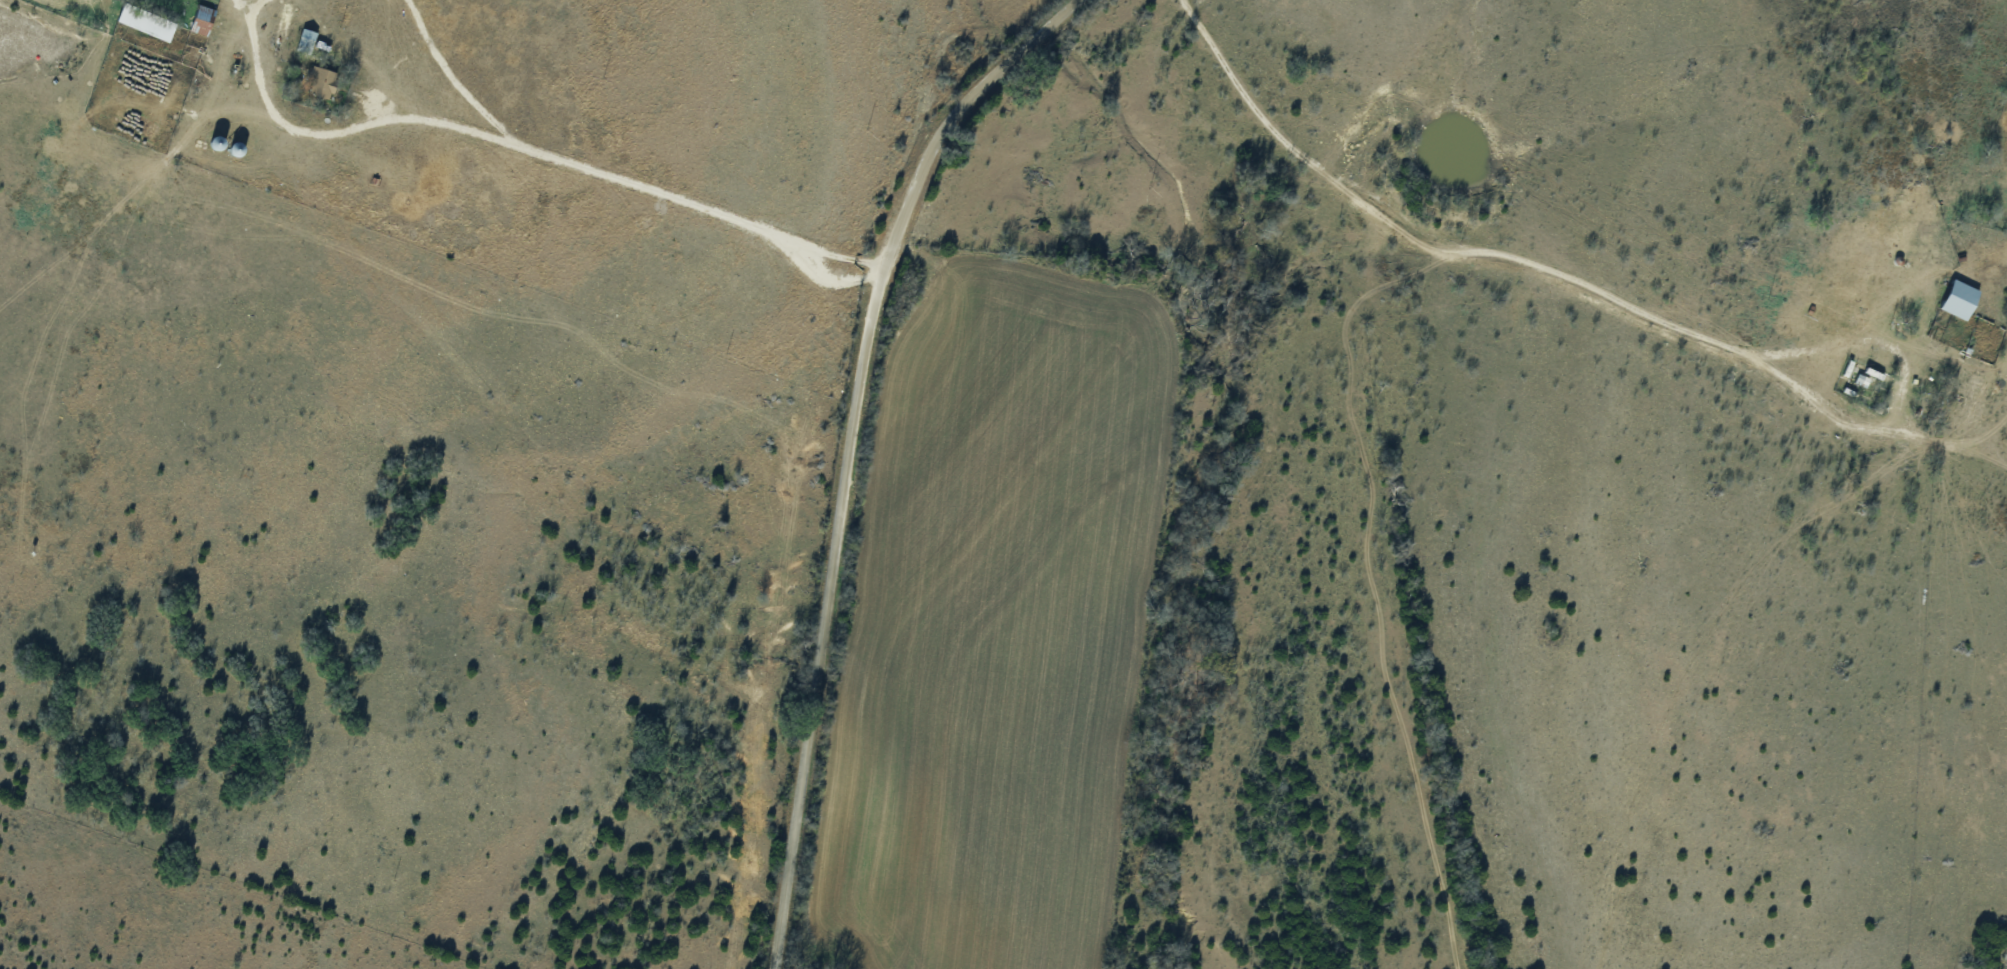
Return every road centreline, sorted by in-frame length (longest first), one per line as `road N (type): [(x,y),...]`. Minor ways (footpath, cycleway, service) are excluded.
road 1 (residential): [(807,968),(897,308),(1031,78),(1119,0)]

